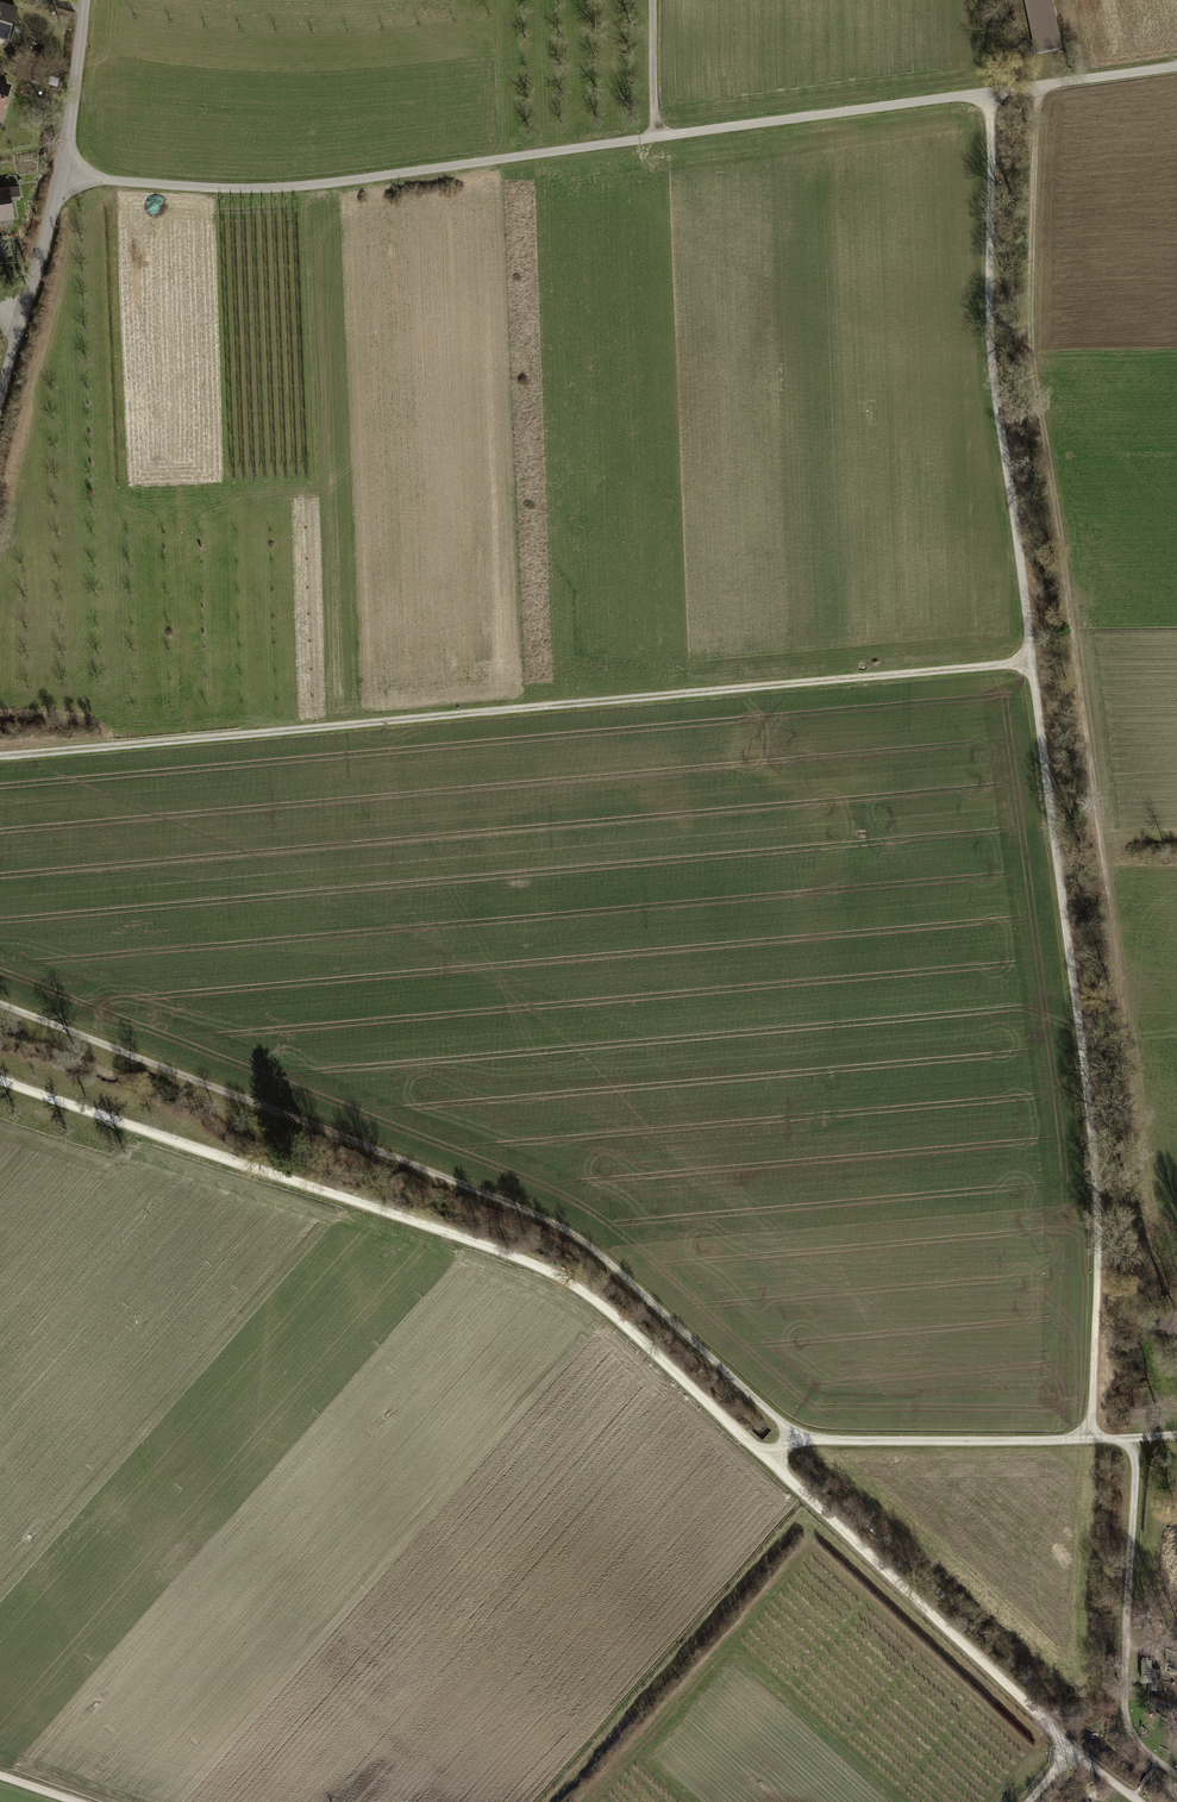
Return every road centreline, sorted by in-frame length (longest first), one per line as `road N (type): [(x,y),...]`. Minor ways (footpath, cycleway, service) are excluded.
road 1 (track): [(1132,1439),(1092,1435),(1099,1190),(991,342),(988,94)]
road 2 (track): [(0,1077),(547,1269),(598,1304),(771,1458),(1071,1752)]
road 3 (track): [(69,171),(221,187),(347,178),(1176,65)]
road 4 (track): [(0,755),(1034,660)]
road 5 (track): [(797,1438),(590,1241),(0,1003)]
road 6 (track): [(1042,86),(1031,348),(1104,867)]
road 7 (track): [(1176,1773),(1141,1747),(1124,1702),(1132,1439)]
road 8 (unclassified): [(84,0),(69,171),(22,314)]
road 9 (track): [(1092,1435),(797,1438)]
road 10 (track): [(657,133),(653,0)]

